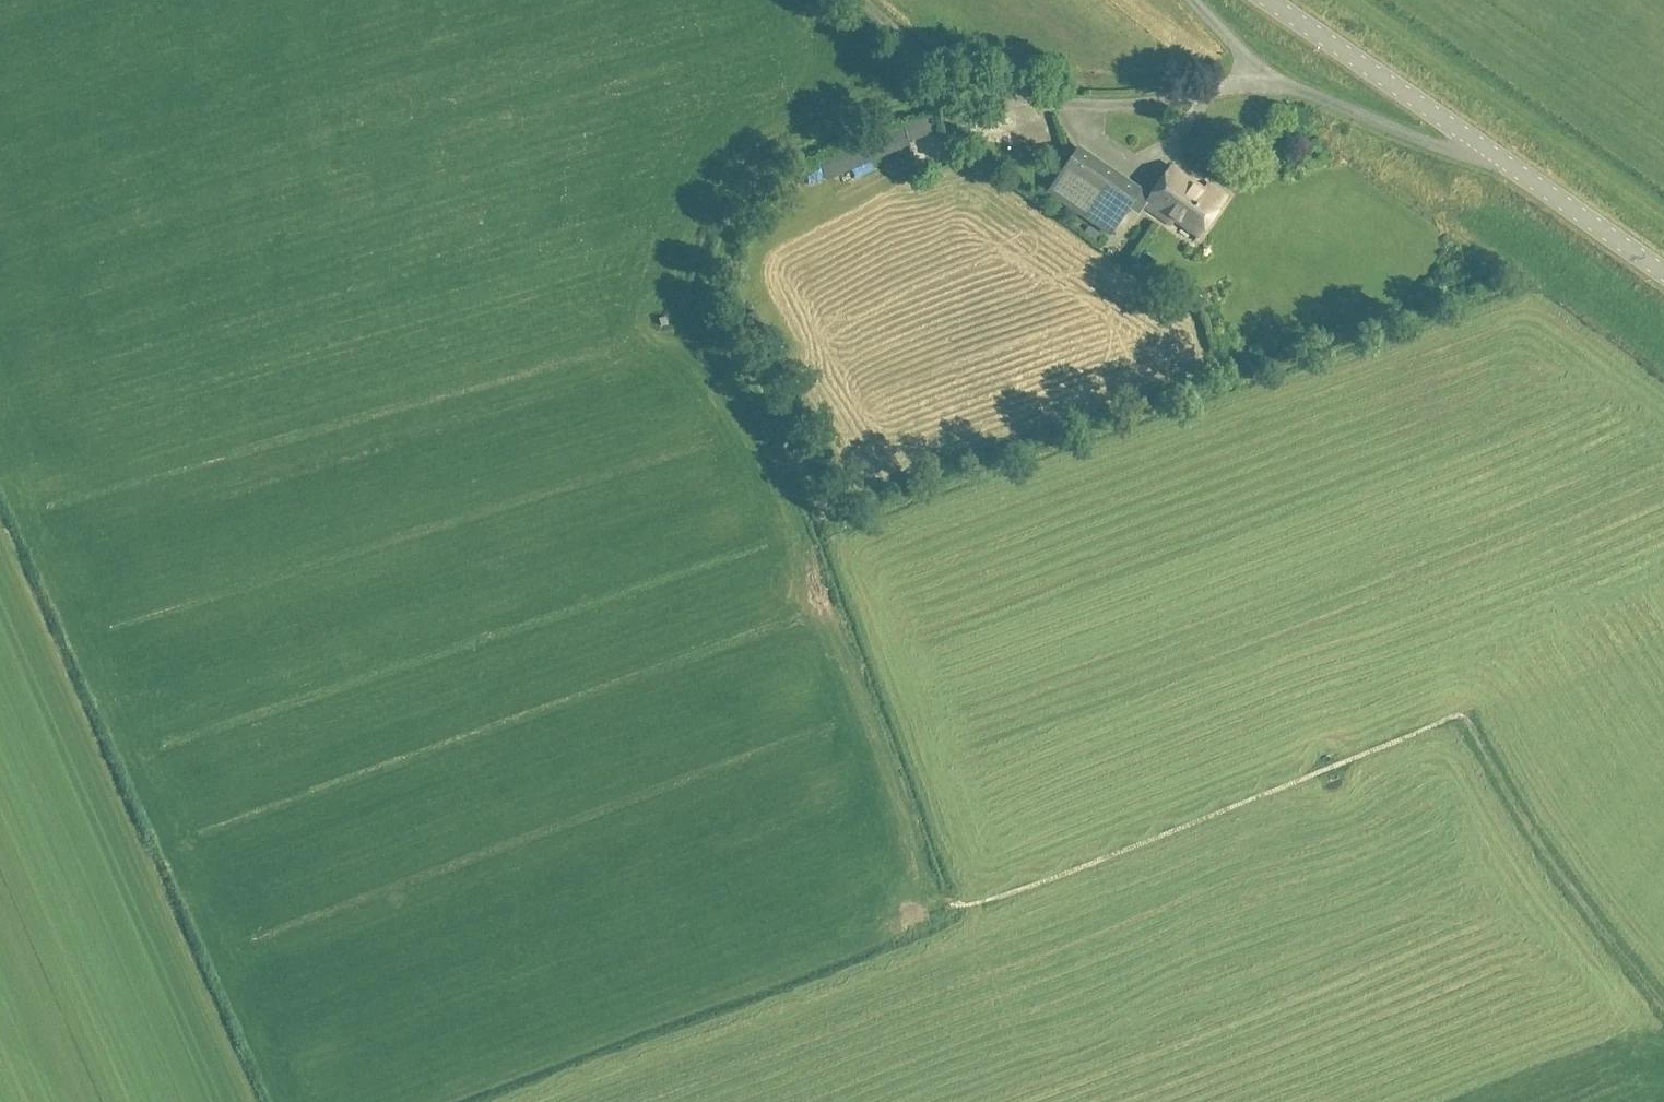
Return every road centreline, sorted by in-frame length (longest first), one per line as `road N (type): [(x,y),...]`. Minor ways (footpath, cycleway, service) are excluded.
road 1 (tertiary): [(1663,270),(1270,0)]

